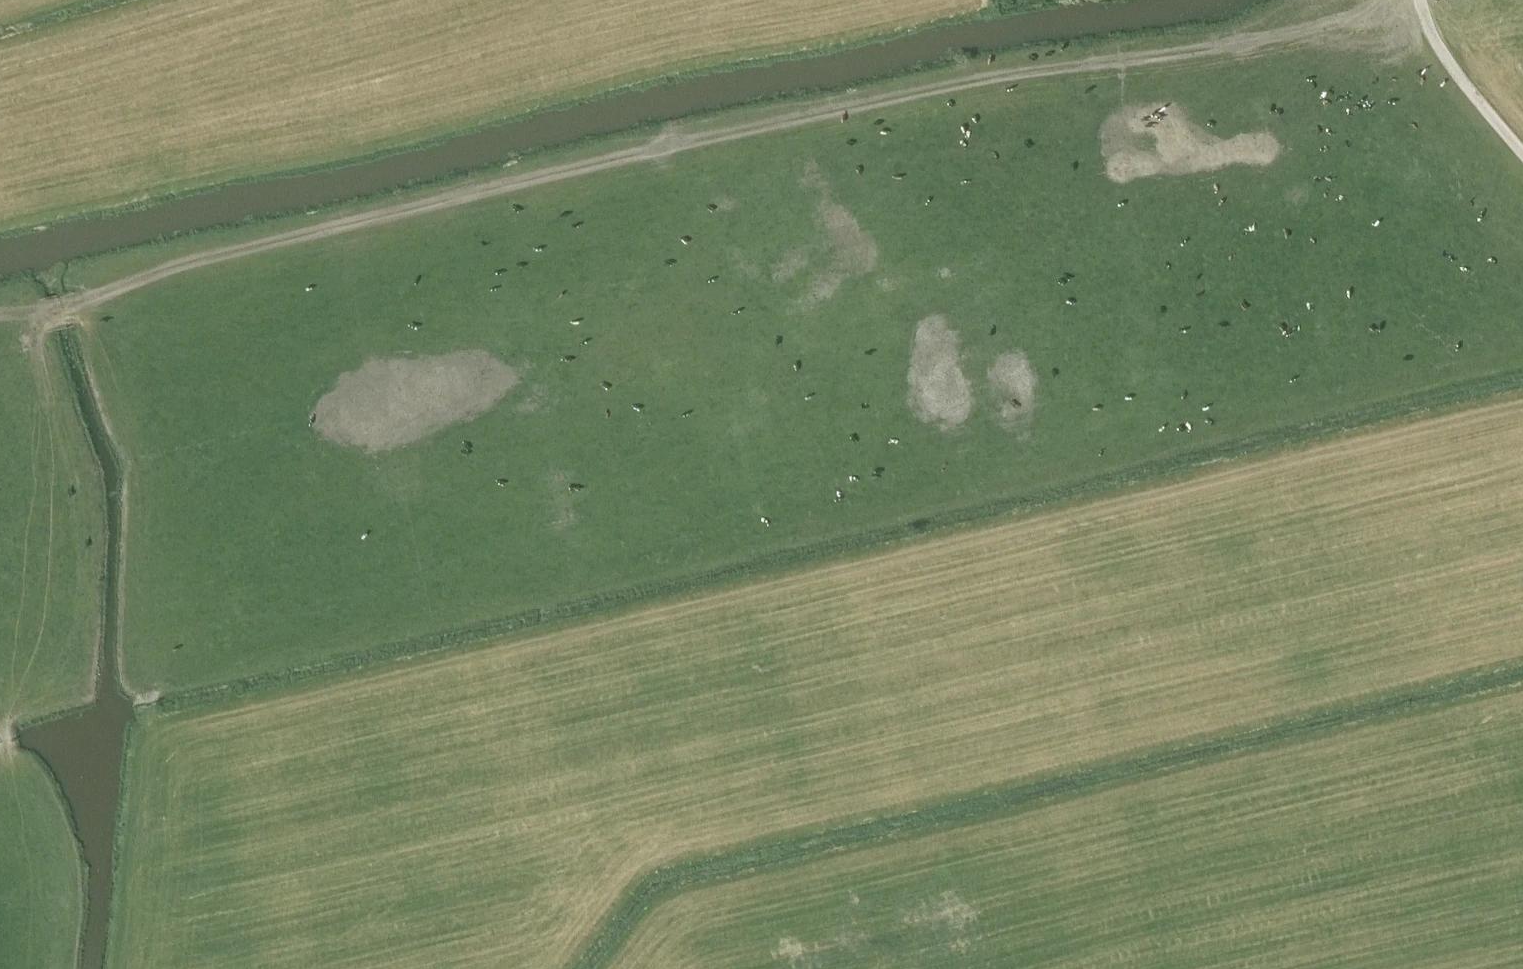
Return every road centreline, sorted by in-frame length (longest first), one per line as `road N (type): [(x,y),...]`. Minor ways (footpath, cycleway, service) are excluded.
road 1 (track): [(1522,153),(1453,70),(1421,0)]

